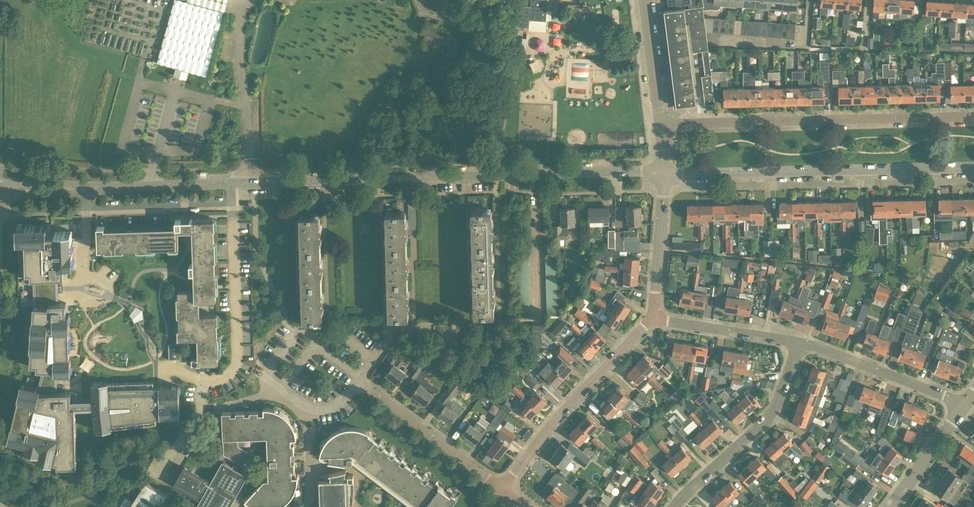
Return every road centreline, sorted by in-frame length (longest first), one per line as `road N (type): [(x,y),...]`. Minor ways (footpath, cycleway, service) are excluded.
road 1 (residential): [(0,191),(664,172)]
road 2 (residential): [(659,125),(973,116)]
road 3 (residential): [(664,172),(973,167)]
road 4 (residential): [(502,490),(654,315)]
road 5 (residential): [(667,506),(766,416),(797,340)]
road 6 (residential): [(965,404),(797,340)]
road 7 (residential): [(359,382),(502,490)]
road 8 (residential): [(797,340),(654,315)]
road 9 (residential): [(654,315),(664,172)]
road 10 (residential): [(462,330),(393,334),(359,382)]
road 11 (residential): [(659,125),(643,0)]
road 12 (tertiary): [(892,506),(965,404)]
road 13 (track): [(54,0),(76,44),(140,83)]

